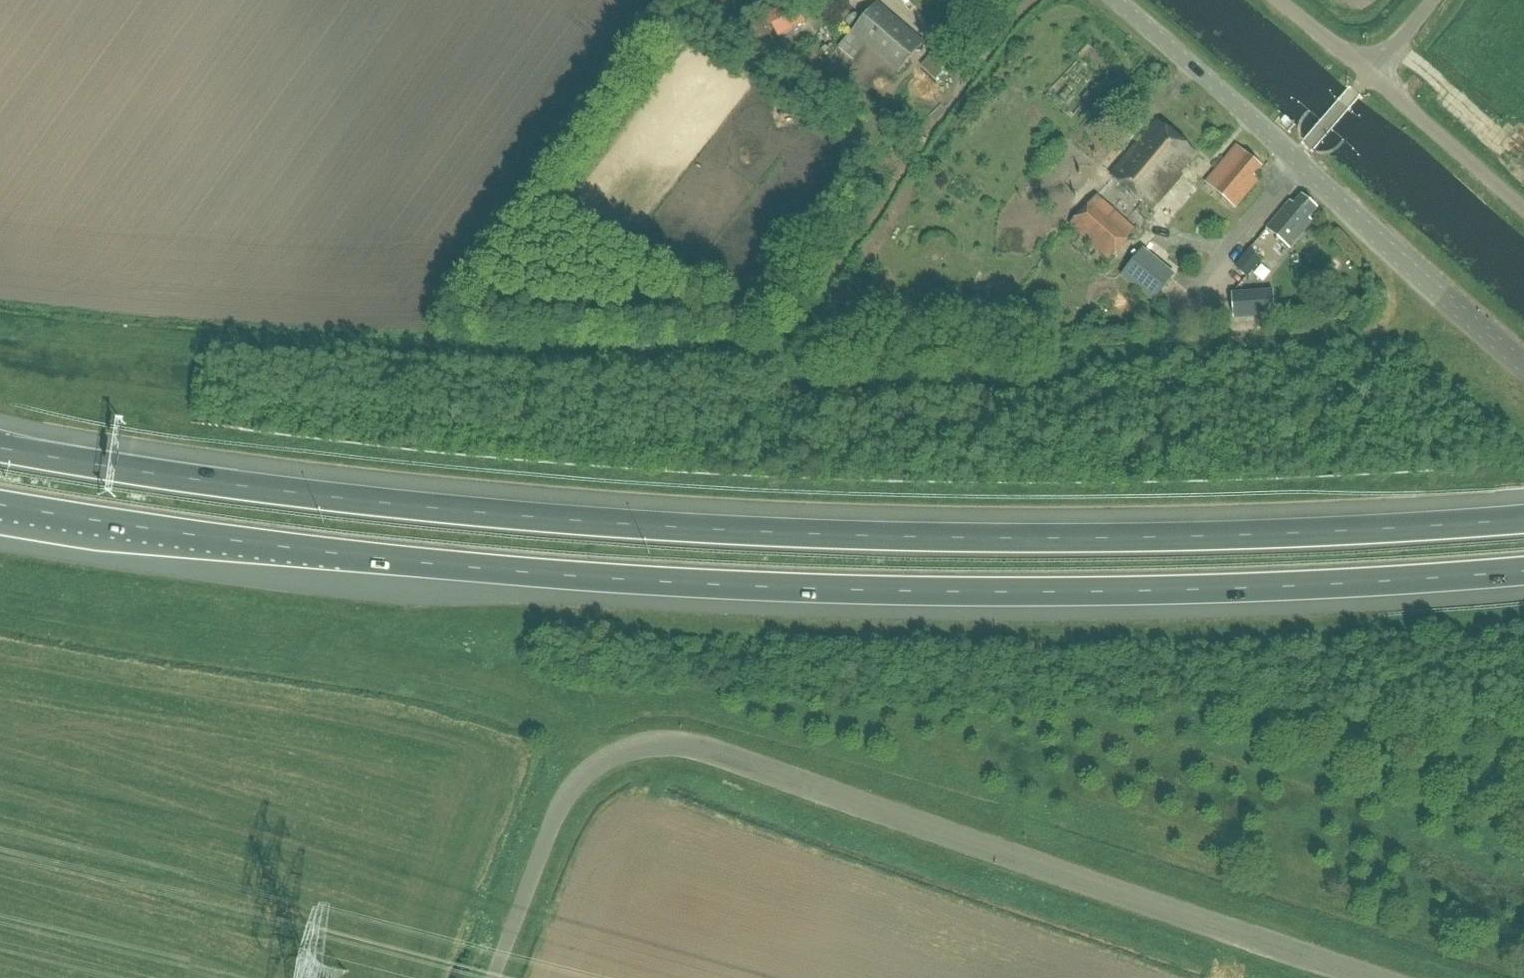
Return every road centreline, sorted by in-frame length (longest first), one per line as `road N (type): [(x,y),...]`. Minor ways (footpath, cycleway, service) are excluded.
road 1 (motorway): [(0,504),(321,553),(685,584),(1034,594),(1523,571)]
road 2 (motorway): [(1523,519),(1300,534),(867,537),(387,504),(0,449)]
road 3 (tertiary): [(494,977),(566,796),(613,756),(673,741),(1374,977)]
road 4 (tertiary): [(1523,360),(1295,162)]
road 5 (tertiary): [(1295,162),(1112,0)]
road 6 (unclassified): [(1523,209),(1370,76)]

